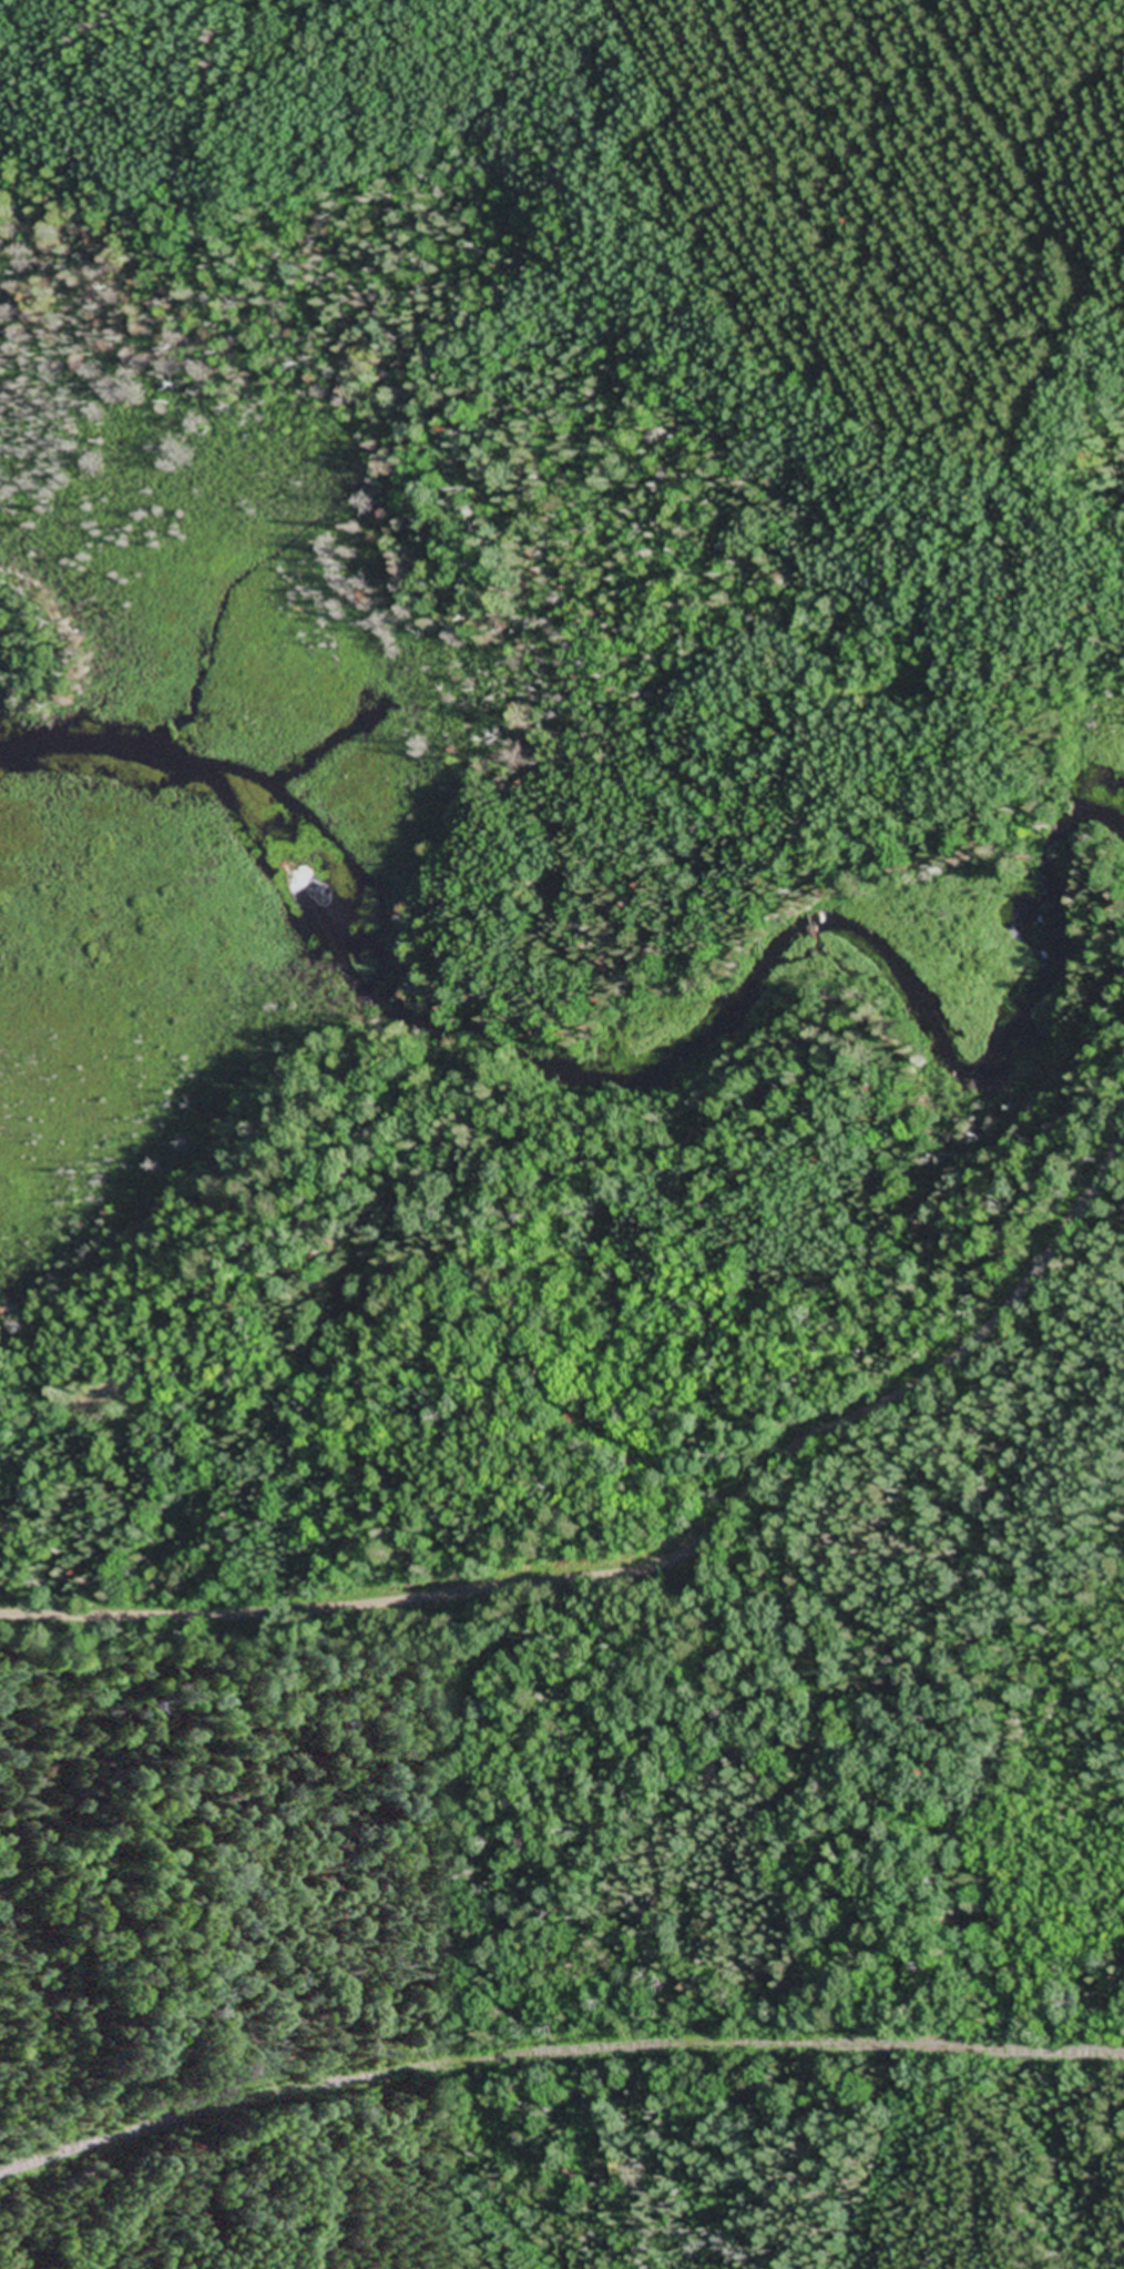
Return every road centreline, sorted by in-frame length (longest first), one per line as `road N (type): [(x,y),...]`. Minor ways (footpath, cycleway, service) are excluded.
road 1 (residential): [(1123,1140),(1040,1282),(984,1339),(913,1386),(777,1453),(707,1540),(665,1568),(339,1618),(0,1611)]
road 2 (residential): [(921,0),(923,27),(1063,236),(897,641)]

